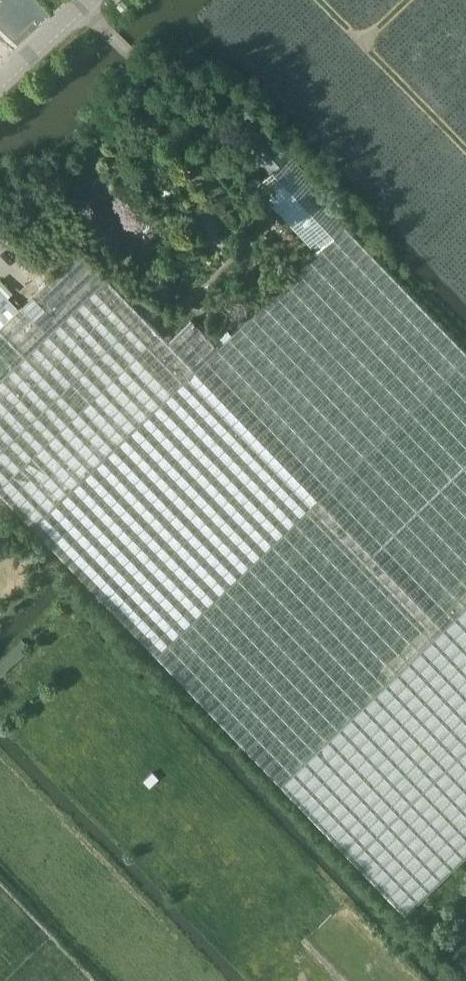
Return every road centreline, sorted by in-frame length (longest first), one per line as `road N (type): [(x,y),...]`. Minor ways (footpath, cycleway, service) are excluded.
road 1 (unclassified): [(0,85),(90,0)]

